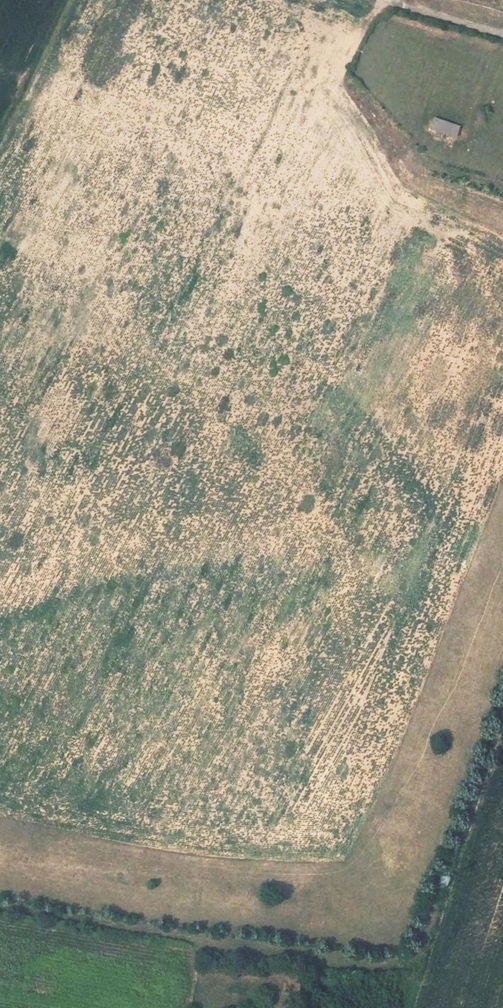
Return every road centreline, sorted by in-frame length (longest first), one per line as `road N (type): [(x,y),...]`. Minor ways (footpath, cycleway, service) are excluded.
road 1 (unclassified): [(502,35),(382,0)]

